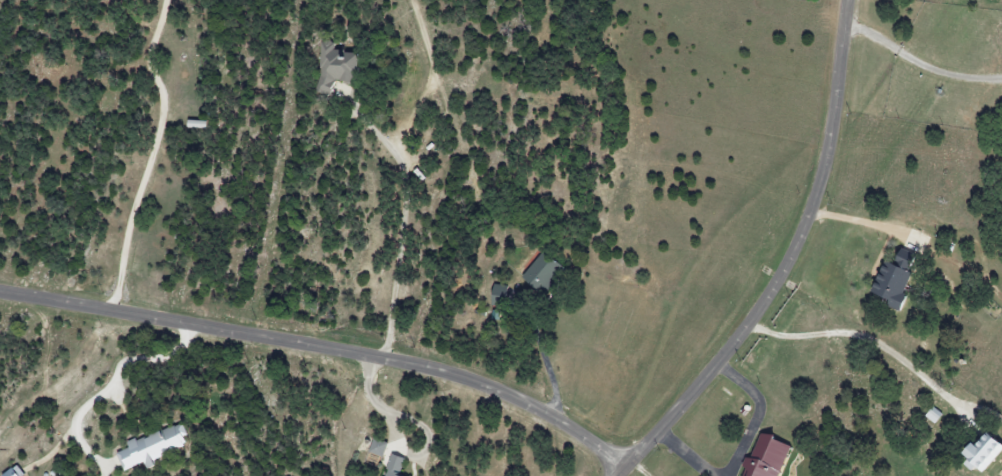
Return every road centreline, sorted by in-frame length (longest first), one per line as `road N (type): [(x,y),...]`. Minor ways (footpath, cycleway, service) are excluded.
road 1 (residential): [(0,295),(443,373),(545,415),(628,467)]
road 2 (residential): [(848,0),(818,189),(796,245),(749,325),(620,475)]

